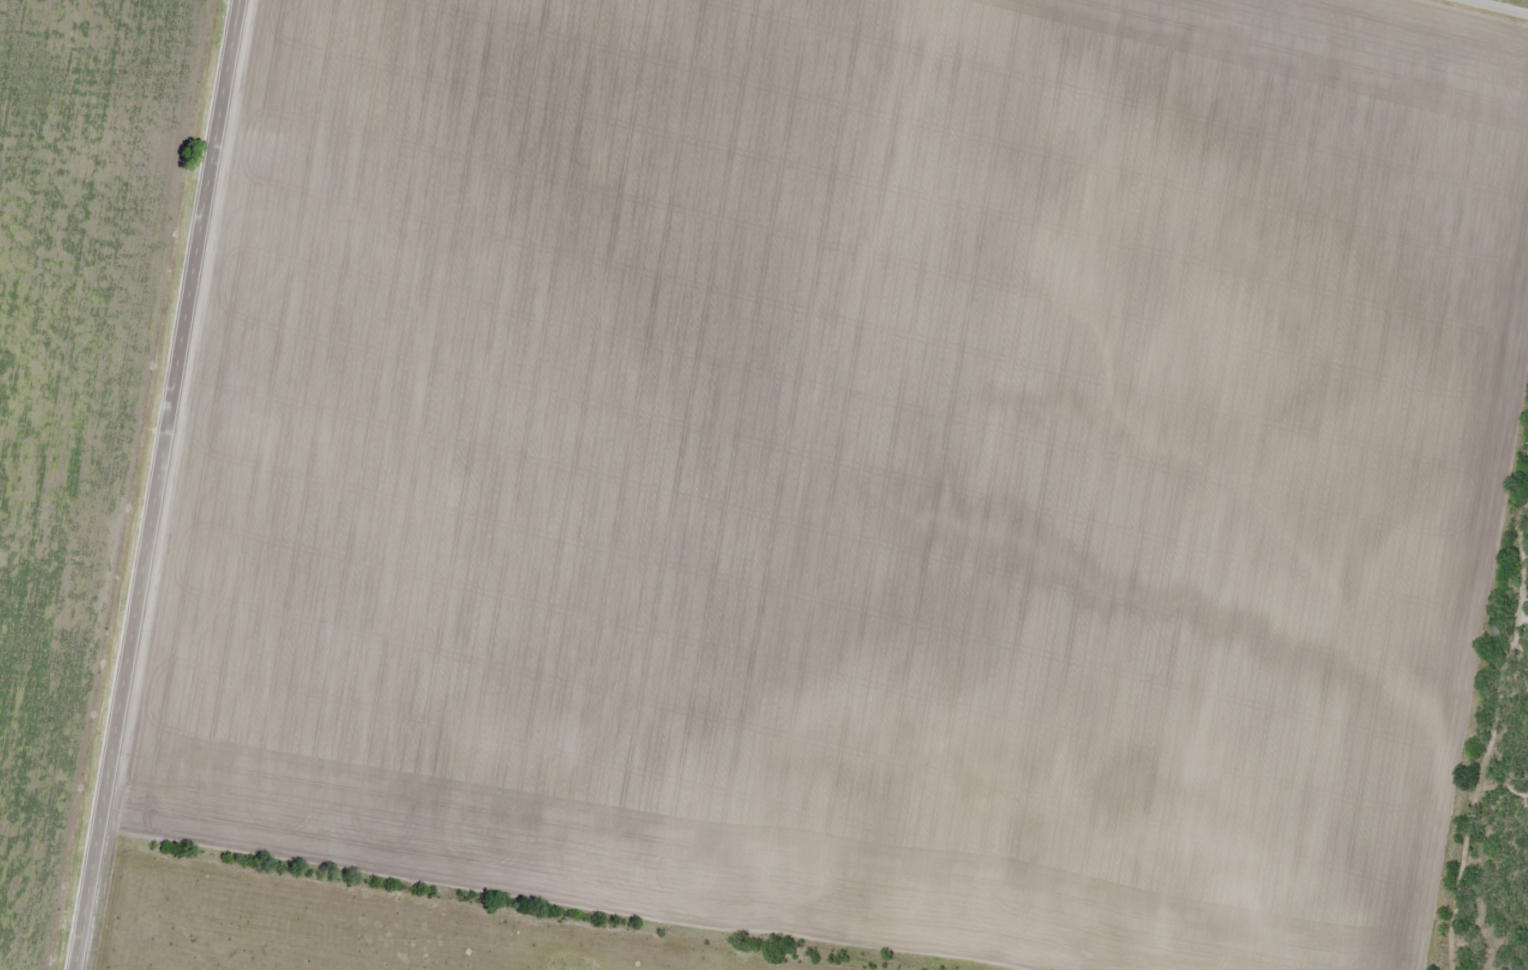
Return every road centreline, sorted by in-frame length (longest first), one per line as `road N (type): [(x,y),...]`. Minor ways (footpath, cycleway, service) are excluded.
road 1 (secondary): [(237,0),(78,969)]

